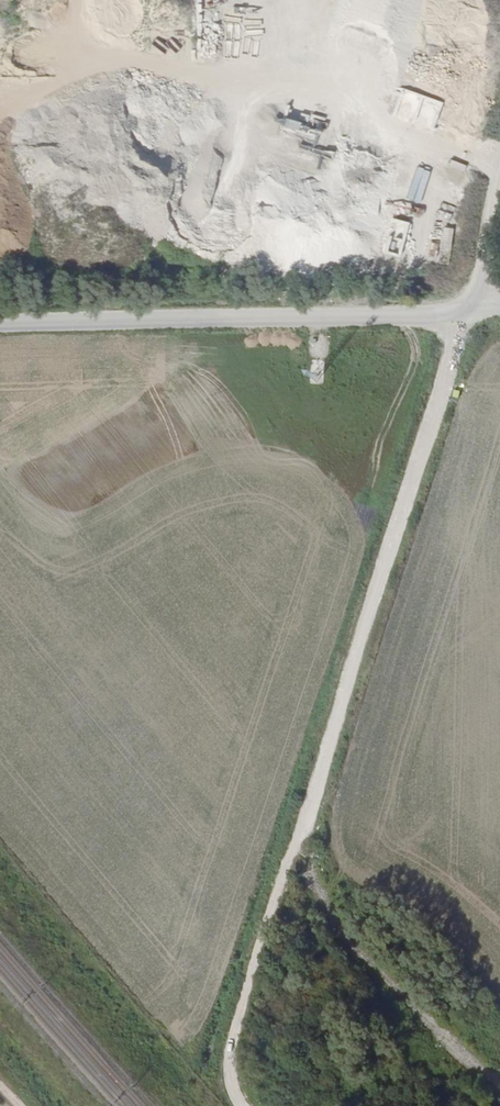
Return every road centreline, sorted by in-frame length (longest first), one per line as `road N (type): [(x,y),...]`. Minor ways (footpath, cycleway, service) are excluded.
road 1 (track): [(499,169),(478,287),(302,833),(335,925),(499,1086)]
road 2 (unclassified): [(499,307),(0,326)]
road 3 (track): [(241,1105),(231,1049),(273,903),(302,833)]

